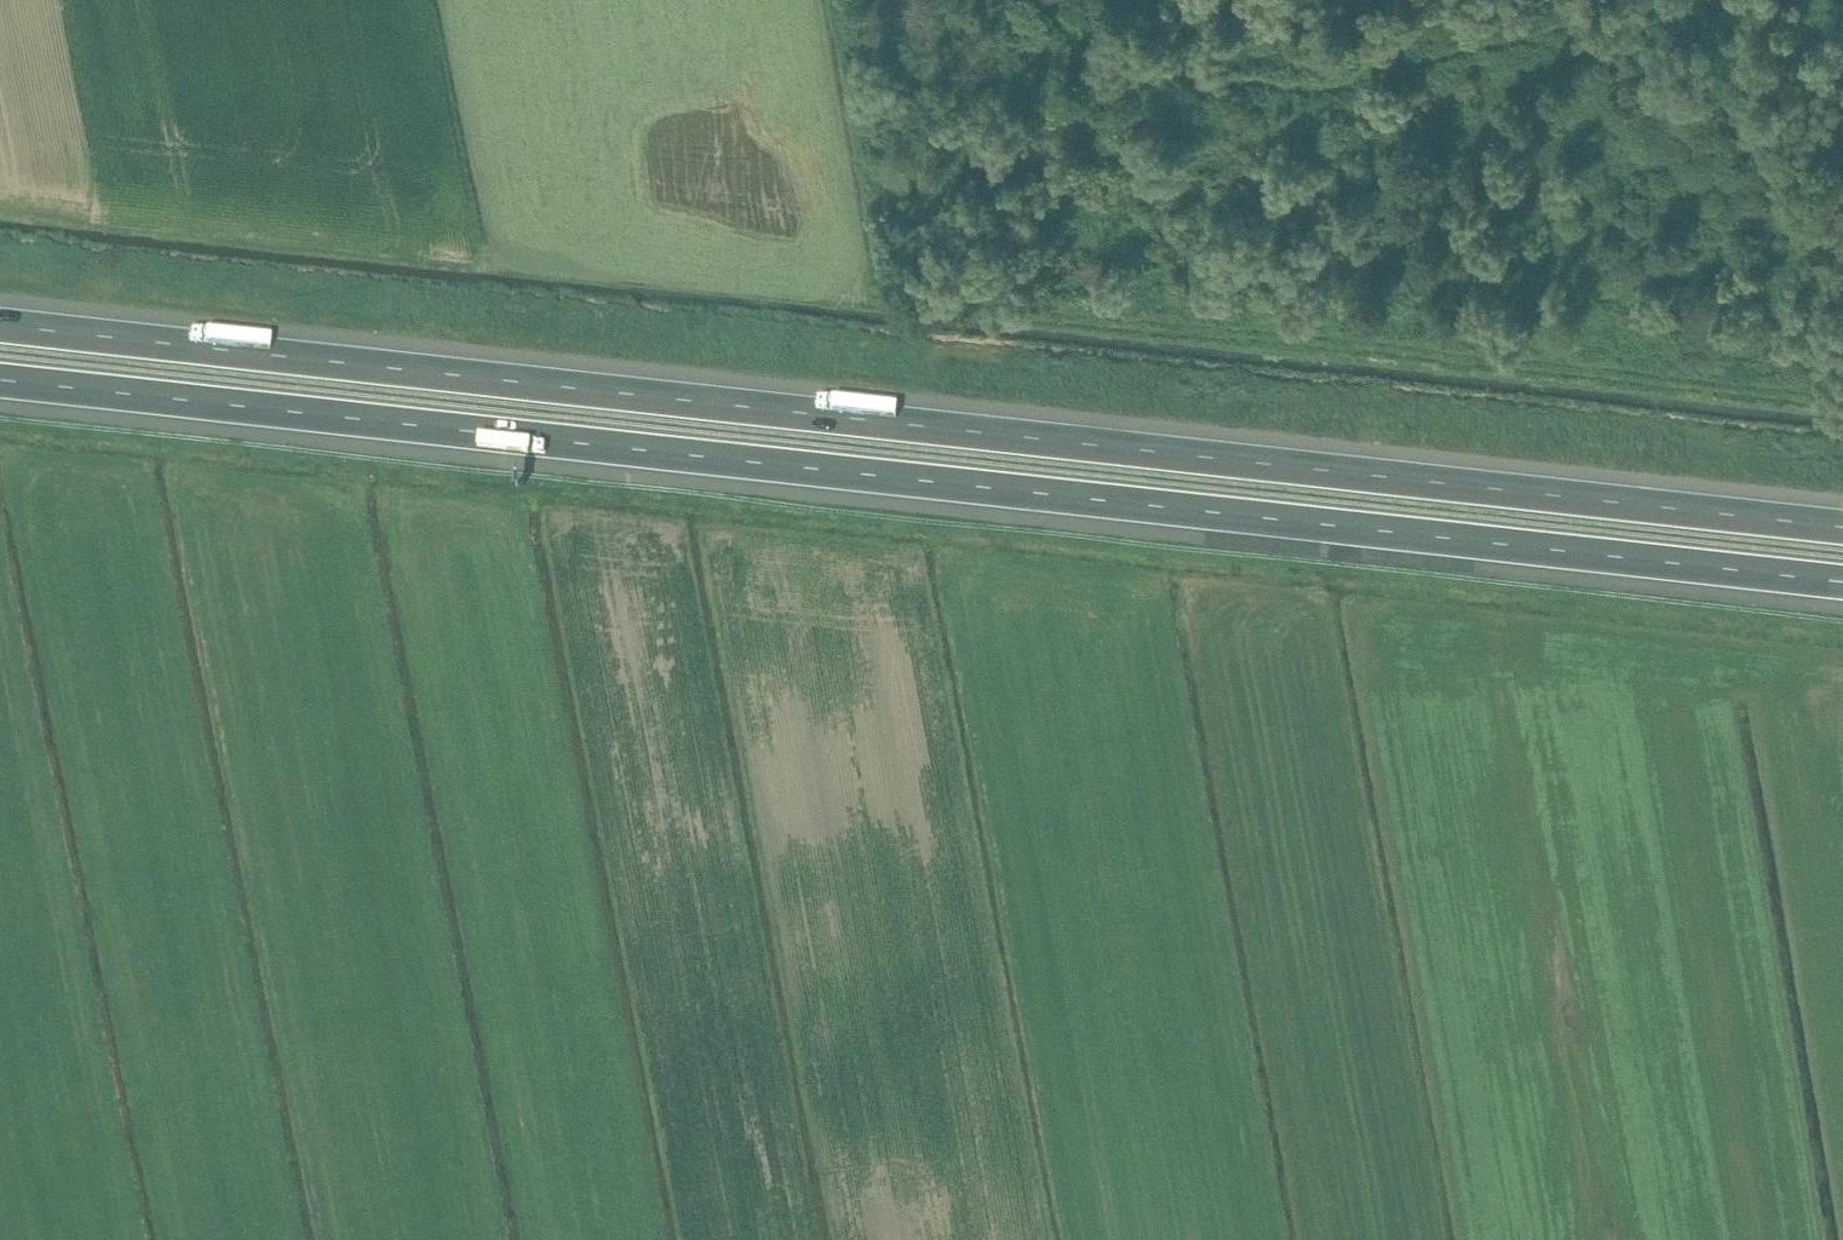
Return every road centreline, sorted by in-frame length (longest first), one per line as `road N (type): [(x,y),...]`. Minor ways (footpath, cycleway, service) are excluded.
road 1 (motorway): [(1842,527),(0,325)]
road 2 (motorway): [(0,379),(1842,580)]

